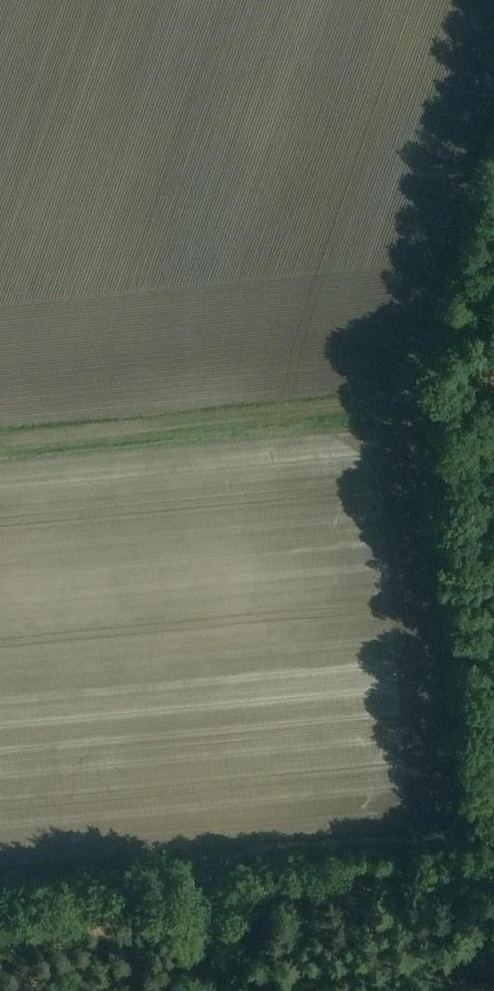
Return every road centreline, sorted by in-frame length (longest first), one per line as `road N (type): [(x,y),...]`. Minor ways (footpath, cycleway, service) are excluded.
road 1 (track): [(483,832),(427,366),(493,160)]
road 2 (track): [(493,383),(0,431)]
road 3 (track): [(0,884),(483,832)]
road 4 (track): [(174,990),(211,863)]

